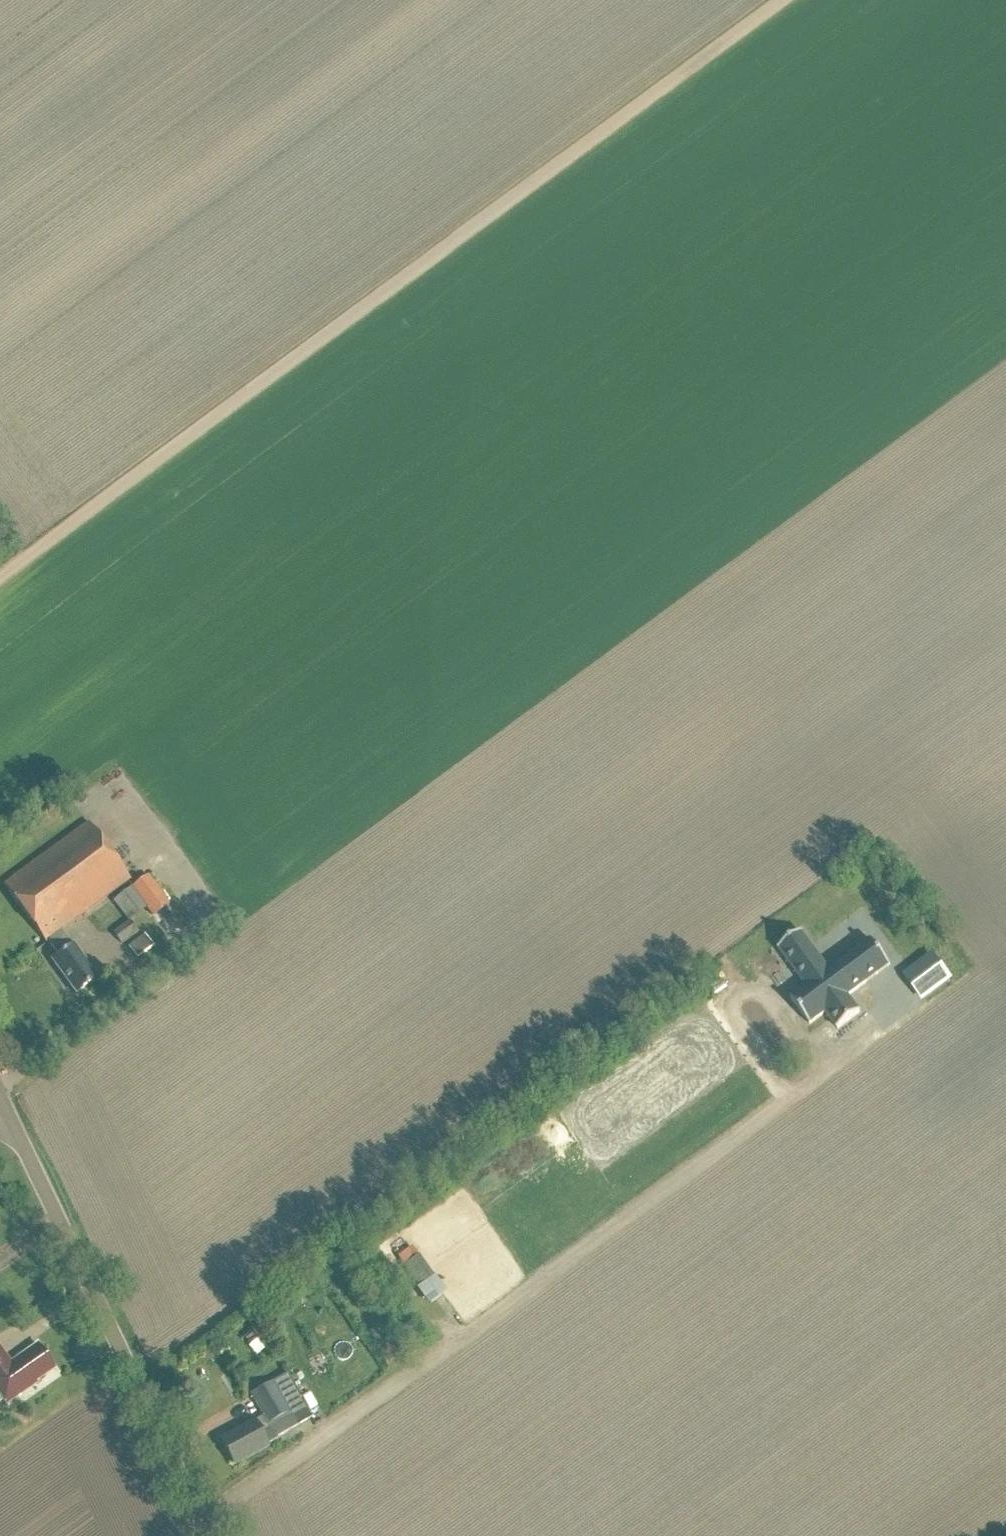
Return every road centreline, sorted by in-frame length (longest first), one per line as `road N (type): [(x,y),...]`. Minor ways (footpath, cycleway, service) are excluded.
road 1 (track): [(0,580),(788,0)]
road 2 (track): [(203,1529),(849,1057),(885,1015)]
road 3 (unclassified): [(207,1535),(0,1104)]

